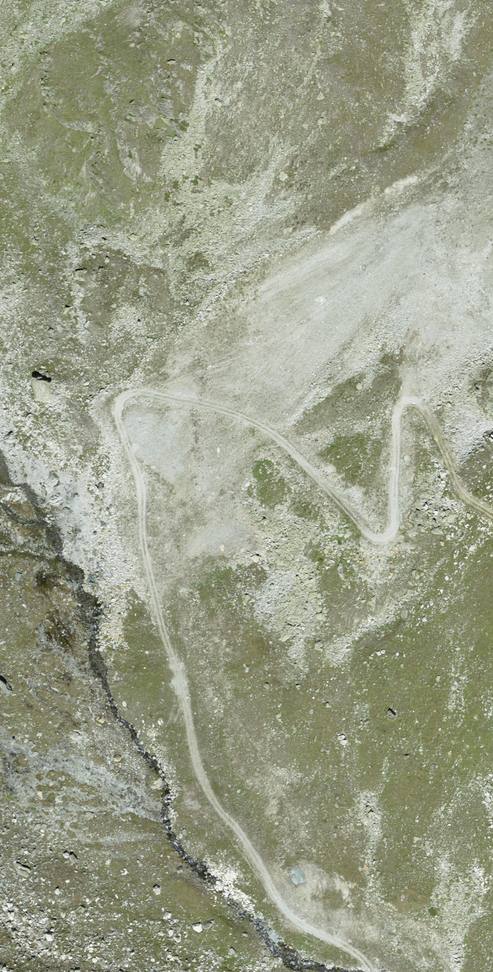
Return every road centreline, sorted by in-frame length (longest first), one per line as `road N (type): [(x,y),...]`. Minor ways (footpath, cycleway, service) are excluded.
road 1 (track): [(492,519),(447,484),(427,414),(401,401),(394,415),(393,527),(371,540),(359,519),(264,434),(204,406),(147,396),(125,398),(119,411),(137,474),(147,577),(200,775),(293,926),(333,937),(372,971)]

